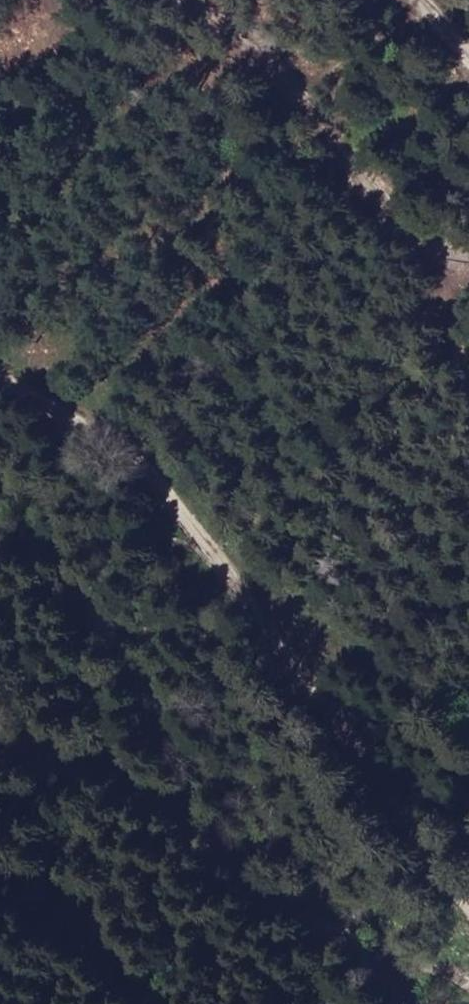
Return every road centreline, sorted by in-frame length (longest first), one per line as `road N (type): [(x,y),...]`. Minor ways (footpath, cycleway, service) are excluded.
road 1 (track): [(0,374),(129,449),(468,906)]
road 2 (track): [(468,990),(369,955),(227,870),(0,755)]

